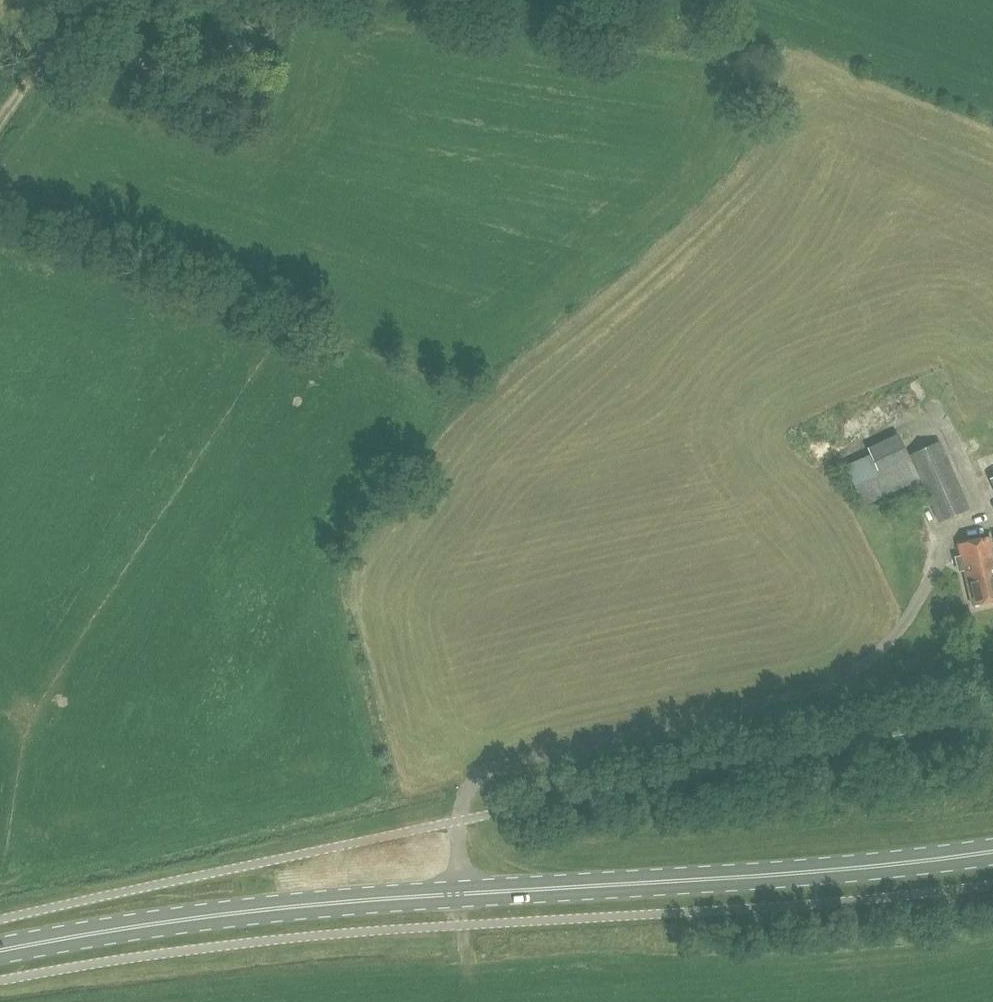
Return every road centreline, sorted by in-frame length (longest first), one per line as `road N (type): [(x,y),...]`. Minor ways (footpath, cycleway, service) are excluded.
road 1 (primary): [(0,955),(130,927),(293,909),(852,879),(992,861)]

